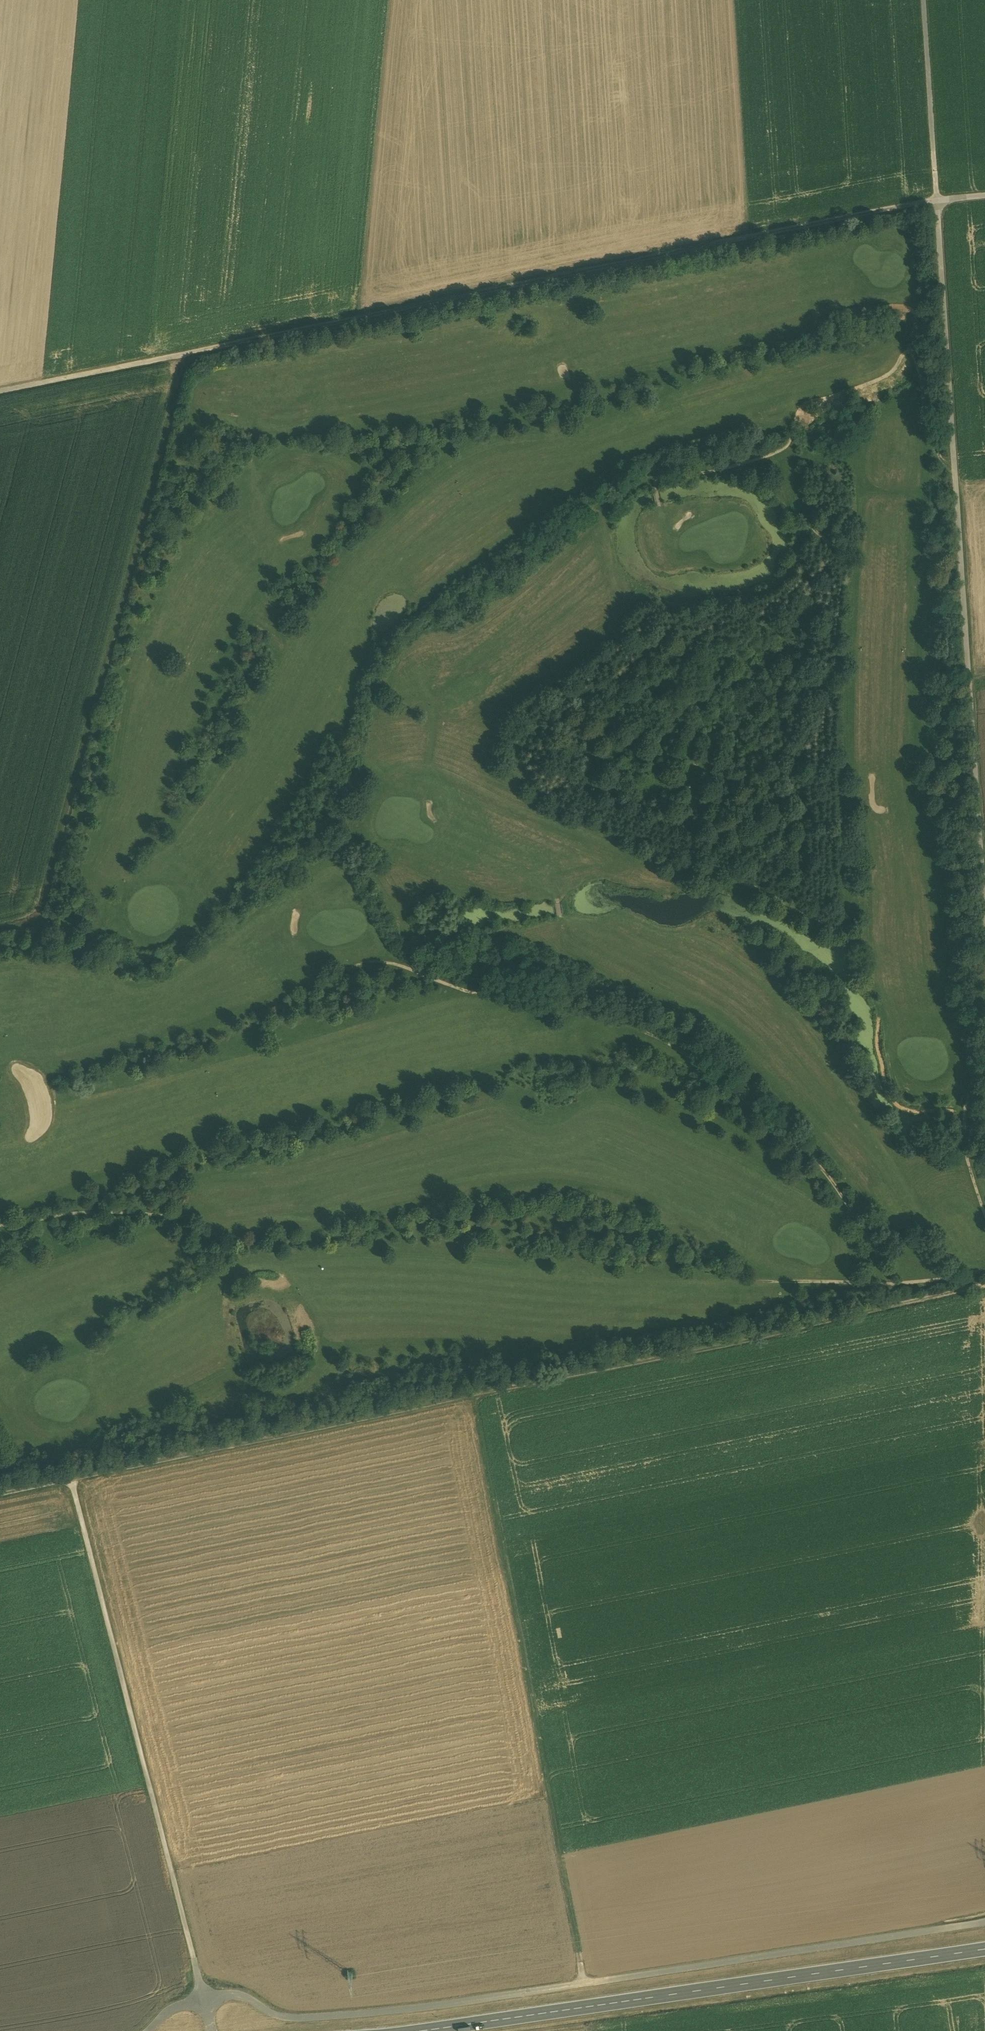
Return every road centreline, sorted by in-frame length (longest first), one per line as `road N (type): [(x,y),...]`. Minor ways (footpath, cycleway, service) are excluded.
road 1 (track): [(0,1500),(764,1344),(984,1291)]
road 2 (track): [(940,202),(195,361)]
road 3 (track): [(984,899),(940,202)]
road 4 (track): [(0,938),(45,927),(195,361)]
road 5 (track): [(482,1401),(582,1983)]
road 6 (secondary): [(984,1949),(414,2030)]
road 7 (track): [(73,1484),(212,2030)]
road 8 (track): [(940,202),(928,0)]
road 9 (track): [(195,361),(0,400)]

